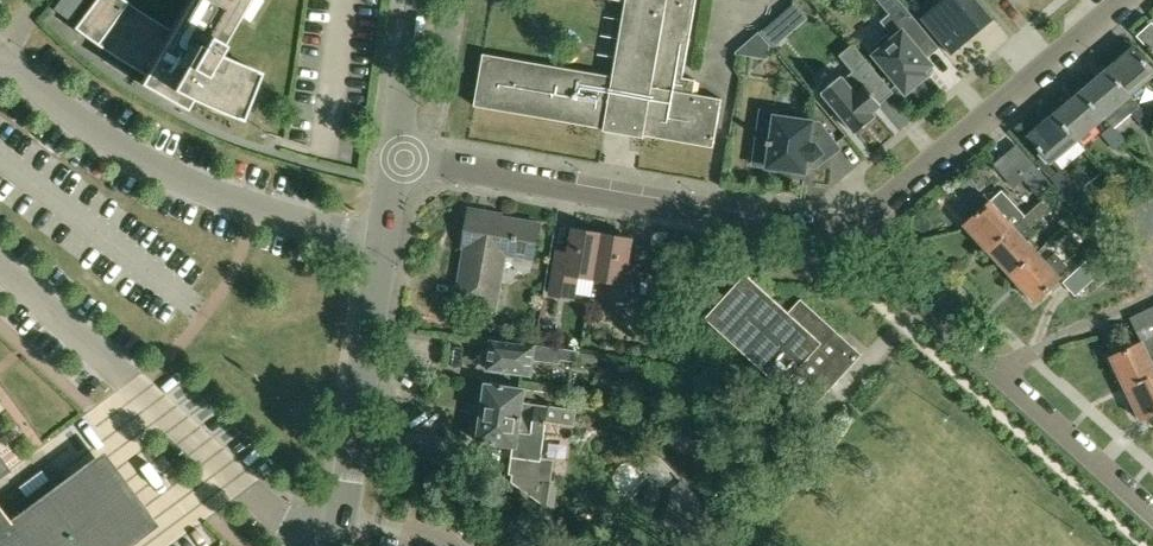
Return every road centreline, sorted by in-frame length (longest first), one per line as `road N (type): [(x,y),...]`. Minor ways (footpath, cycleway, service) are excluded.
road 1 (unclassified): [(844,236),(395,161)]
road 2 (residential): [(1152,517),(844,236)]
road 3 (tertiary): [(338,545),(395,161)]
road 4 (unclassified): [(844,236),(1130,0)]
road 5 (tertiary): [(395,161),(420,0)]

